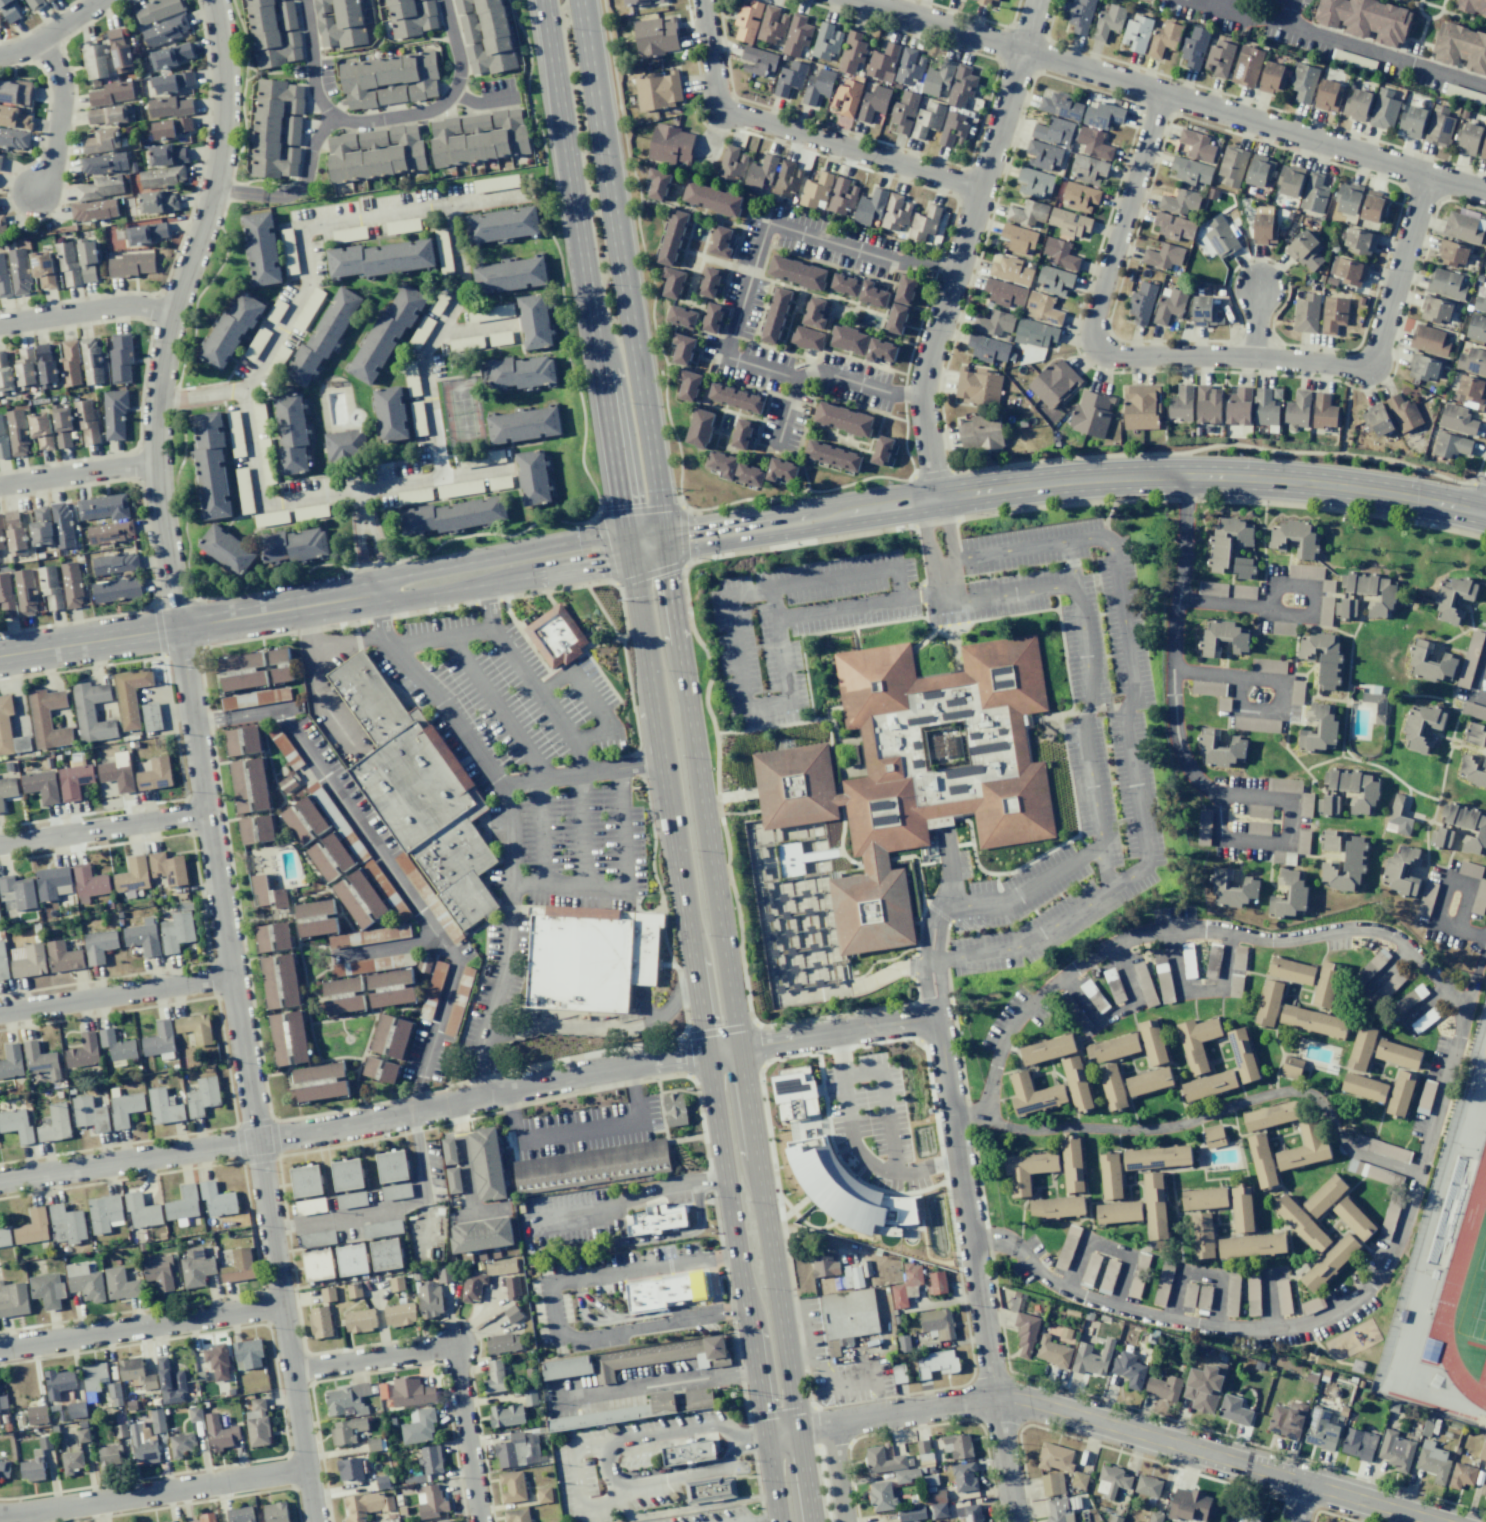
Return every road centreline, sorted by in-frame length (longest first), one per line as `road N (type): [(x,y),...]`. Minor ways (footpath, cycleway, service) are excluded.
road 1 (residential): [(212,0),(221,47),(221,143),(162,355),(156,464),(318,1521)]
road 2 (residential): [(985,1116),(998,1051),(1019,1012),(1100,950),(1154,932),(1215,929),(1270,939),(1380,932),(1405,946),(1462,1009),(1390,1254),(1370,1285),(1333,1311),(1267,1328),(1195,1324),(1049,1280),(1013,1249),(973,1246)]
road 3 (primary): [(813,1521),(664,543)]
road 4 (primary): [(628,549),(779,1521)]
road 5 (secondary): [(628,549),(936,498),(1131,477),(1293,482),(1485,515)]
road 6 (residential): [(1160,92),(1092,321),(1095,343),(1108,354),(1349,367),(1368,361),(1427,175)]
road 7 (residential): [(0,1181),(312,1132),(706,1054)]
road 8 (tertiary): [(765,1434),(998,1399),(1073,1414),(1432,1521)]
road 9 (residential): [(861,0),(1485,193)]
road 10 (tertiary): [(628,549),(0,657)]
road 11 (primary): [(545,0),(628,549)]
road 12 (primary): [(664,543),(579,0)]
road 13 (residential): [(936,498),(921,403),(924,367),(1038,0)]
road 14 (residential): [(1016,1521),(936,1019)]
road 15 (residential): [(952,1122),(985,1116),(1020,1129),(1157,1128),(1288,1090),(1316,1102),(1351,1153),(1416,1173)]
road 16 (residential): [(277,710),(454,962),(417,1085),(418,1110)]
road 17 (residential): [(702,0),(716,98),(725,109),(979,188)]
road 18 (residential): [(443,0),(459,69),(452,92),(418,113),(368,121),(332,115),(317,98),(303,0)]
road 19 (residential): [(481,1521),(455,1349),(294,1373)]
road 20 (residential): [(1187,478),(1170,670),(1175,736),(1189,772),(1221,794)]
road 21 (residential): [(310,1470),(0,1517)]
road 22 (residential): [(284,1304),(0,1350)]
road 23 (residential): [(272,1228),(424,1202),(411,1111)]
road 24 (residential): [(234,979),(0,1016)]
road 25 (residential): [(706,1054),(936,1019)]
road 26 (residential): [(1296,0),(1288,25),(1485,84)]
road 27 (residential): [(1287,845),(1290,799),(1221,794),(1217,839),(1287,845)]
road 28 (residential): [(209,814),(0,846)]
road 29 (residential): [(172,313),(125,304),(0,325)]
road 30 (residential): [(212,188),(293,192),(332,115)]
road 31 (residential): [(38,40),(61,92),(49,169),(34,190)]
road 32 (residential): [(156,464),(0,484)]
road 33 (residential): [(1310,616),(1179,601)]

